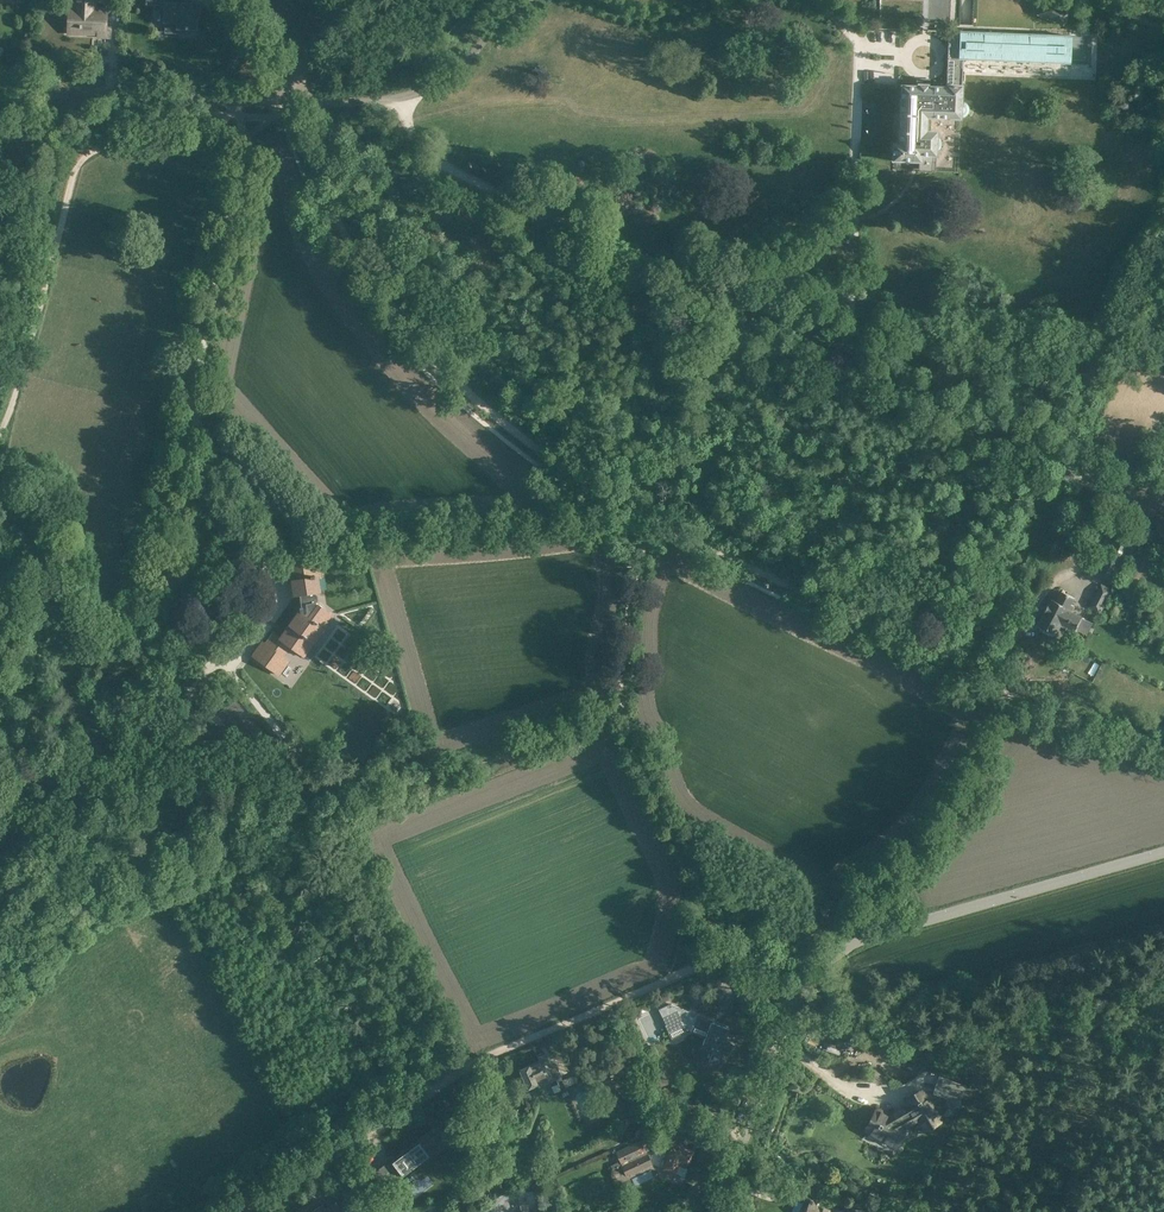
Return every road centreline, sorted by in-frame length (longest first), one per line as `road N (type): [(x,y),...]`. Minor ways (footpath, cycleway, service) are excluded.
road 1 (track): [(1023,708),(655,522),(485,408),(413,343),(337,244),(286,104)]
road 2 (track): [(834,942),(750,951),(481,1064),(244,1211)]
road 3 (track): [(249,134),(163,556),(175,611)]
road 4 (track): [(0,433),(81,158),(102,147),(220,138),(227,119)]
road 5 (track): [(404,95),(424,154),(540,219),(698,279)]
road 6 (track): [(655,522),(629,581),(620,715),(691,856)]
road 7 (track): [(193,412),(272,563),(271,602),(262,624),(220,646),(175,611)]
road 8 (unclassified): [(842,948),(1163,851)]
road 9 (track): [(852,337),(1163,346)]
road 10 (track): [(1023,708),(905,878),(857,899),(838,919),(834,942)]
road 11 (residential): [(286,104),(0,91)]
road 12 (residential): [(715,1211),(792,1008)]
road 13 (track): [(1059,1211),(1163,1021)]
road 14 (track): [(849,218),(856,68),(890,69),(905,60)]
road 15 (track): [(691,856),(783,996)]
road 16 (track): [(849,218),(798,259),(698,279)]
road 17 (track): [(698,279),(735,305),(811,332),(852,337)]
road 18 (track): [(1163,760),(1023,708)]
road 19 (residential): [(286,104),(300,67),(352,0)]

